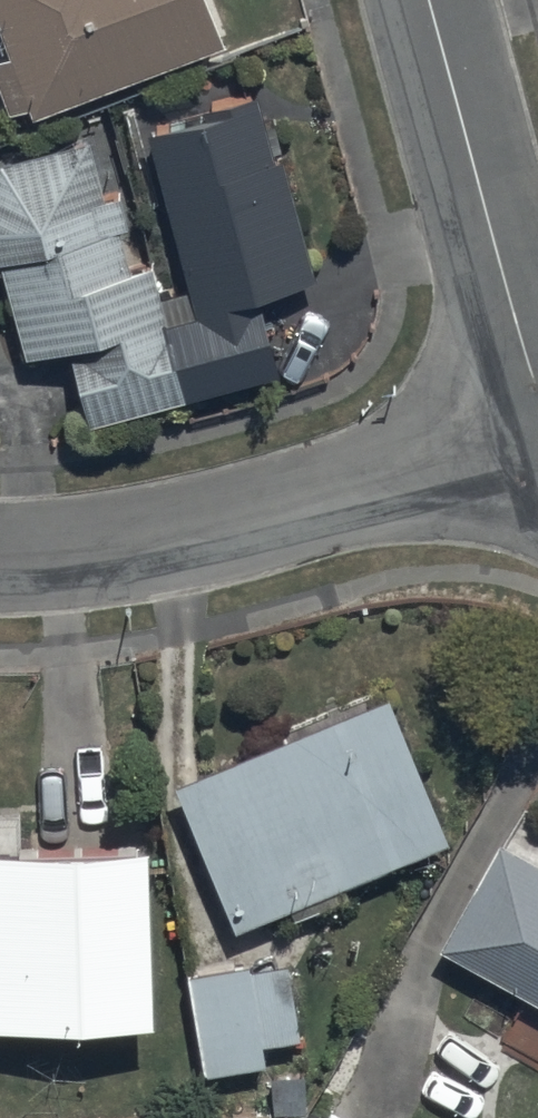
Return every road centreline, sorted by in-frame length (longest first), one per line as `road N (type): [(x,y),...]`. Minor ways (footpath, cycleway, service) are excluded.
road 1 (residential): [(537,443),(195,535),(0,552)]
road 2 (residential): [(537,392),(428,0)]

